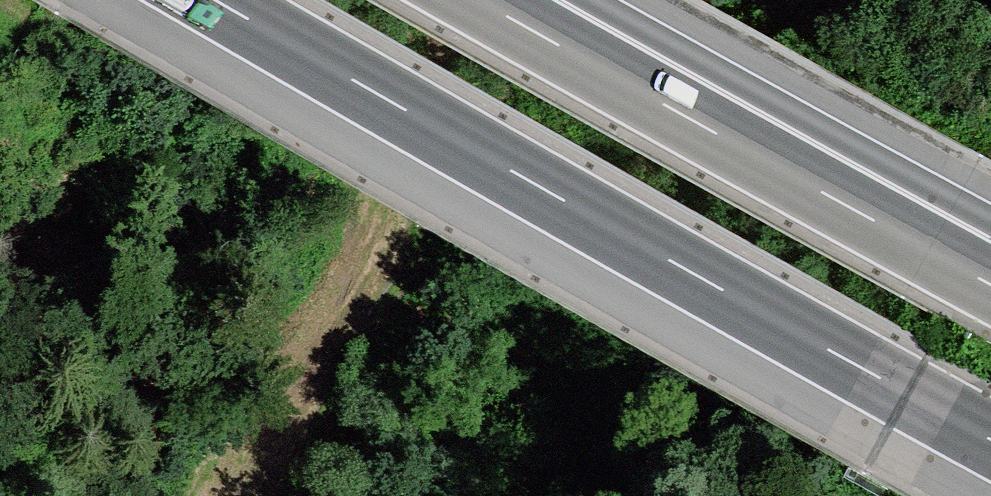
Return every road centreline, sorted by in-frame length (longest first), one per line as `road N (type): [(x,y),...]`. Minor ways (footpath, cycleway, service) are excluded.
road 1 (motorway): [(222,0),(990,442)]
road 2 (motorway): [(990,290),(473,0)]
road 3 (motorway): [(990,224),(571,0)]
road 4 (track): [(296,495),(407,220)]

